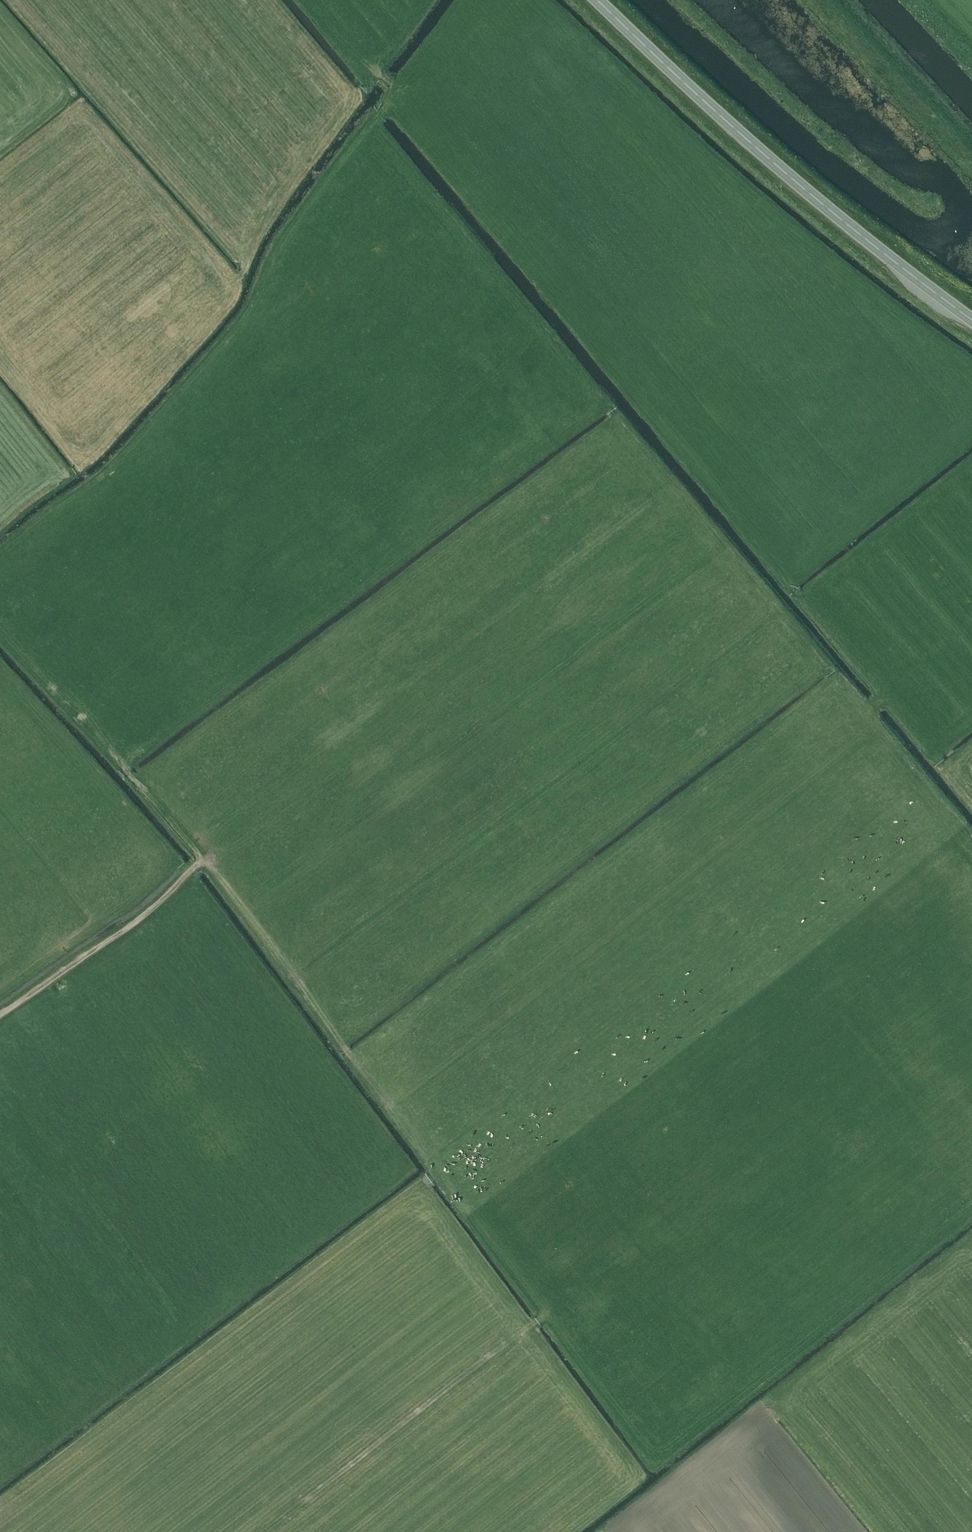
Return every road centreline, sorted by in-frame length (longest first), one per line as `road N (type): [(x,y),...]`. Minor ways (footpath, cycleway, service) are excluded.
road 1 (trunk): [(971,320),(774,163),(598,0)]

